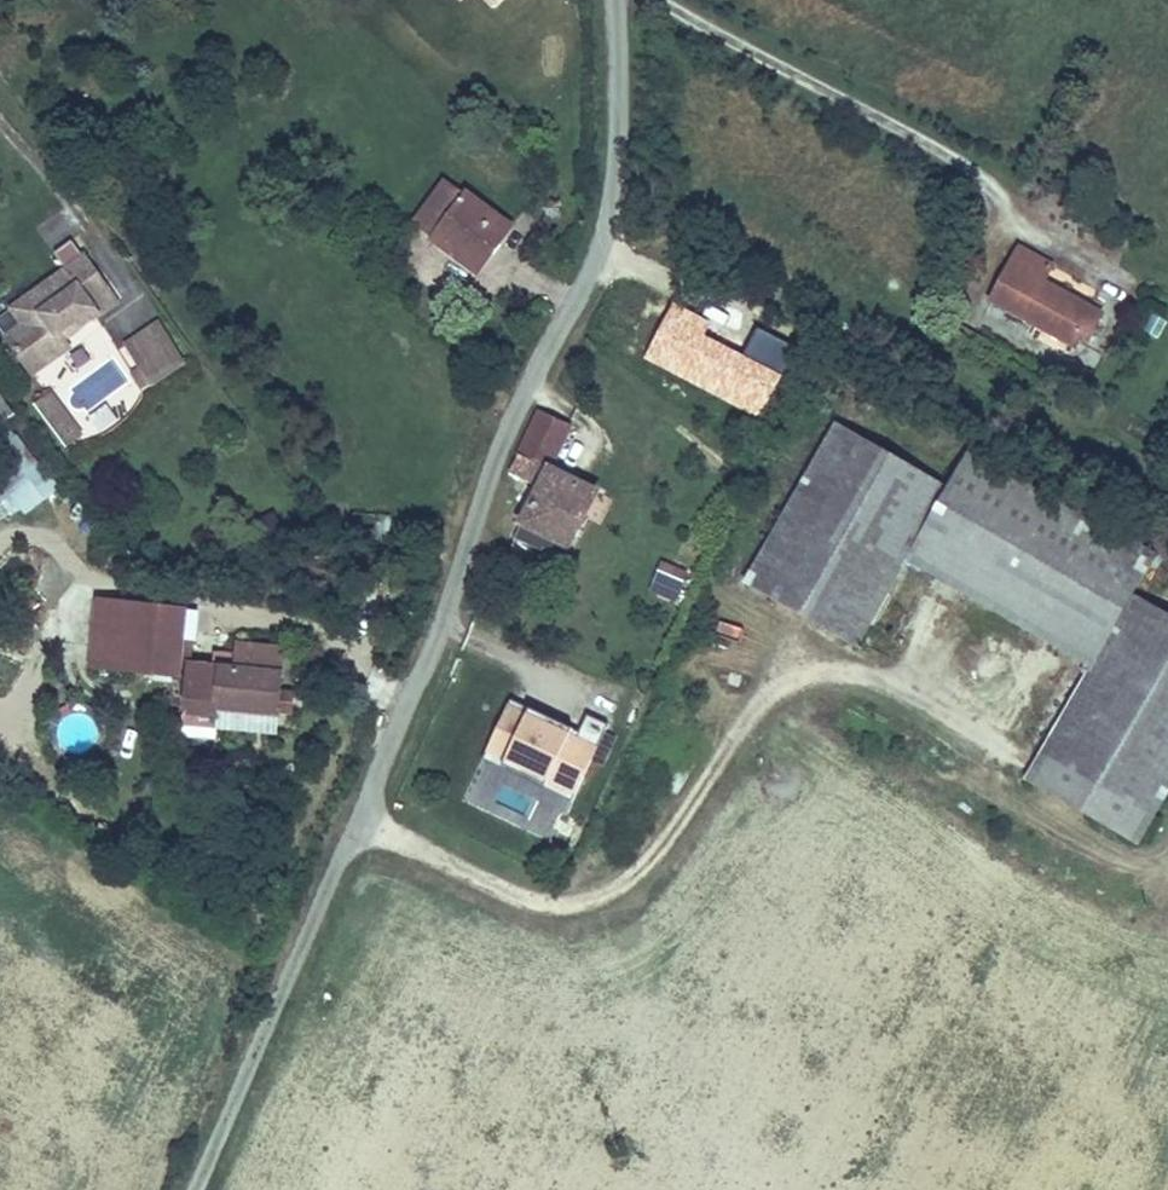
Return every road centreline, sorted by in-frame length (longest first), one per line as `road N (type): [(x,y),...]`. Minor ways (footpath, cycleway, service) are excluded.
road 1 (residential): [(616,0),(617,151),(593,268),(491,462),(443,623),(195,1189)]

